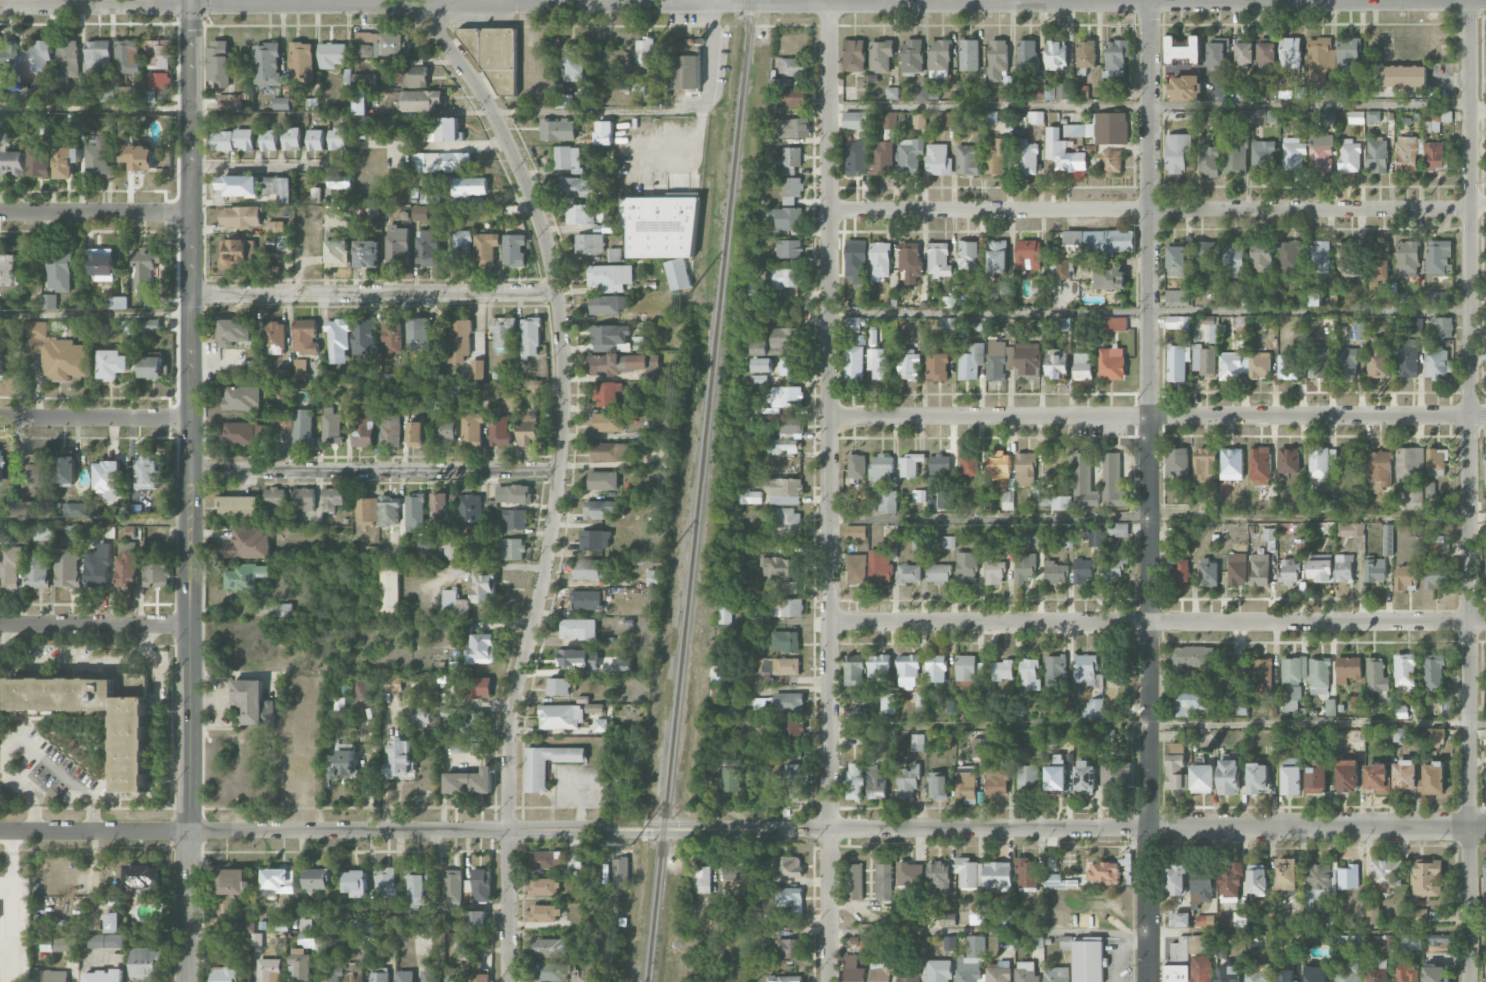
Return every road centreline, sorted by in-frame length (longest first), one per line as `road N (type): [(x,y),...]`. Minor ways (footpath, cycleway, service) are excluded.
road 1 (residential): [(1485,826),(0,832)]
road 2 (residential): [(1485,5),(0,6)]
road 3 (residential): [(508,981),(510,723),(551,539),(563,344),(554,271),(525,175),(474,79),(418,7)]
road 4 (residential): [(1147,981),(1149,0)]
road 5 (residential): [(1470,981),(1471,0)]
road 6 (residential): [(828,981),(829,6)]
road 7 (secondary): [(190,981),(192,7)]
road 8 (residential): [(1485,415),(829,417)]
road 9 (residential): [(1485,621),(829,623)]
road 10 (residential): [(1471,208),(829,211)]
road 11 (residential): [(559,470),(191,472)]
road 12 (residential): [(557,293),(189,293)]
road 13 (residential): [(190,418),(0,418)]
road 14 (residential): [(190,213),(0,213)]
road 15 (residential): [(189,626),(0,621)]
road 16 (residential): [(352,169),(191,169)]

